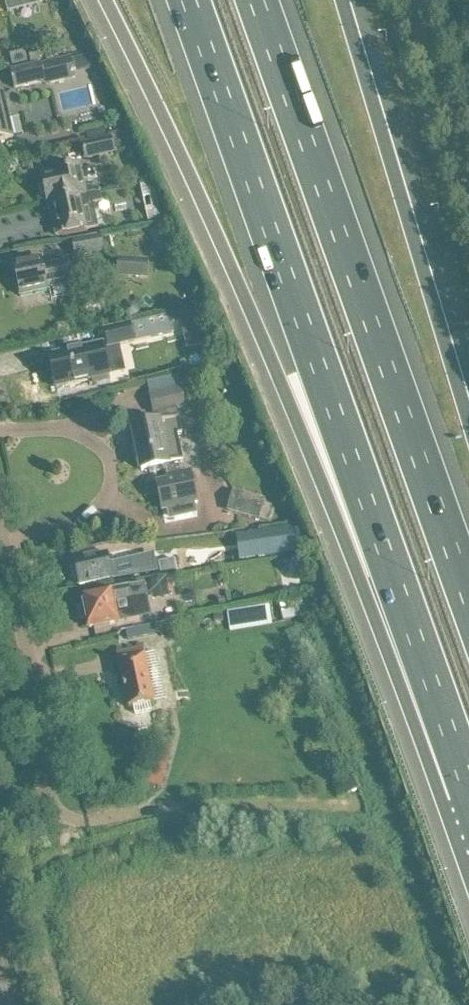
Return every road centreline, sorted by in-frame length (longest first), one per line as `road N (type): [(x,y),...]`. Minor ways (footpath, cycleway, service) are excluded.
road 1 (motorway): [(104,0),(180,149),(468,792)]
road 2 (motorway): [(187,0),(468,792)]
road 3 (motorway): [(468,595),(254,0)]
road 4 (motorway): [(468,421),(344,0)]
road 5 (residential): [(0,815),(37,801),(53,759),(0,525)]
road 6 (unclassified): [(468,197),(408,0)]

